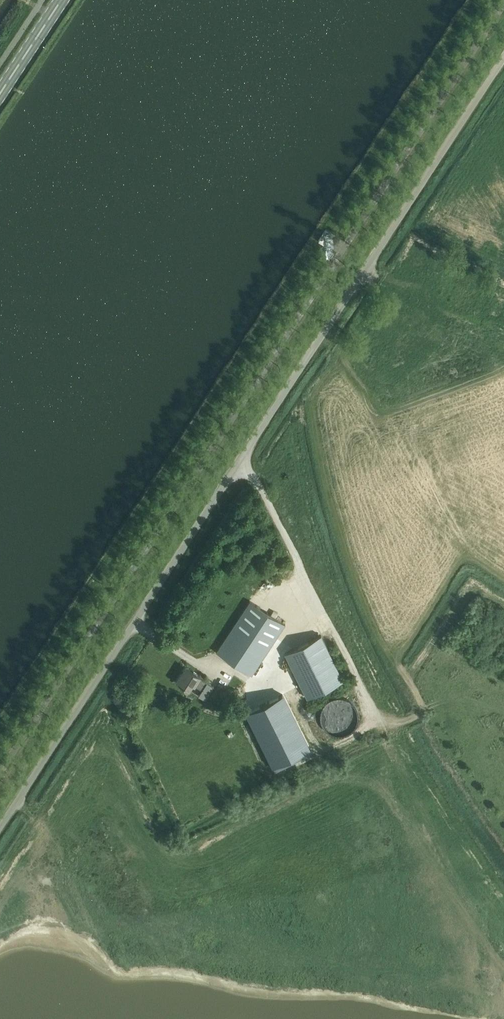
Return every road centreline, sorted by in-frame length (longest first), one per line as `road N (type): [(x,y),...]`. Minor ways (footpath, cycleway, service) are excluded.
road 1 (unclassified): [(0,832),(503,59)]

